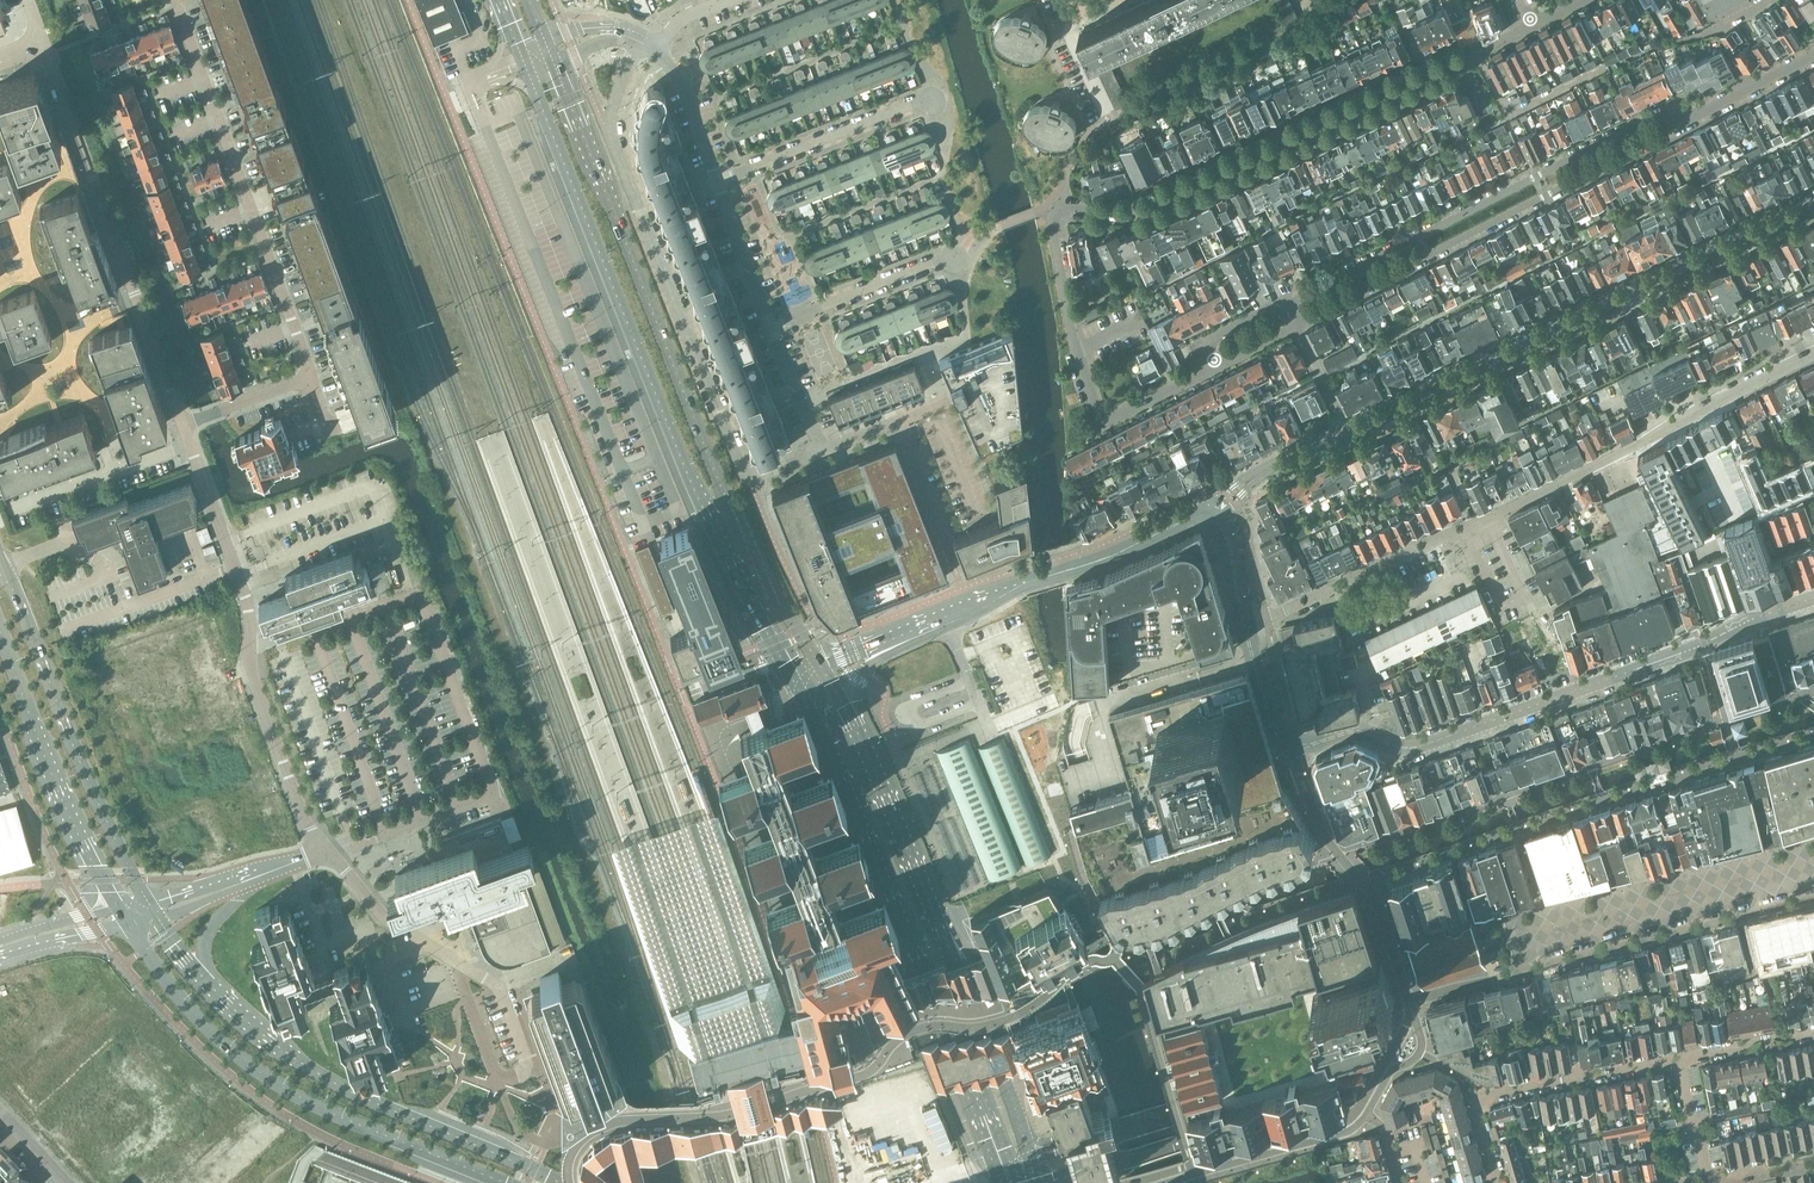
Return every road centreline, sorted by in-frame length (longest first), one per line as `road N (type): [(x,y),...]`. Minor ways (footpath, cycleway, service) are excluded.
road 1 (residential): [(1215,362),(1117,414),(1096,407),(1078,351),(1058,209),(1132,212),(1532,22)]
road 2 (primary): [(822,667),(708,454),(550,50)]
road 3 (primary): [(527,59),(697,492),(791,679)]
road 4 (residential): [(822,450),(749,480),(741,469),(610,138),(614,98),(641,41)]
road 5 (tertiary): [(1296,747),(1362,729),(1424,745),(1813,599)]
road 6 (residential): [(1337,587),(1813,355)]
road 7 (primary): [(802,698),(883,864),(1002,1182)]
road 8 (tertiary): [(1346,430),(1813,204)]
road 9 (tertiary): [(127,926),(201,1021),(283,1087),(511,1182)]
road 10 (residential): [(1703,113),(1664,113),(1284,302)]
road 11 (residential): [(1295,324),(1703,113)]
road 12 (unclassified): [(182,424),(43,44)]
road 13 (residential): [(172,0),(311,376)]
road 14 (unclassified): [(1813,838),(1481,924),(1498,979)]
road 15 (tertiary): [(148,904),(95,799),(4,564)]
road 16 (tertiary): [(560,1182),(297,1061),(236,1013)]
road 17 (unclassified): [(1129,1182),(1350,1119),(1409,1023),(1412,1001)]
road 18 (tertiary): [(1206,515),(1019,584),(883,651)]
road 19 (unclassified): [(1498,979),(1813,896)]
road 20 (tertiary): [(0,624),(67,810),(116,908)]
road 21 (residential): [(1497,1182),(1476,1102),(1484,1097),(1681,1059)]
road 22 (unclassified): [(1412,1001),(1374,892),(1320,827),(1296,747)]
road 23 (primary): [(942,928),(832,685)]
road 24 (unclassified): [(253,671),(240,575),(182,424)]
road 25 (residential): [(719,180),(934,97)]
road 26 (residential): [(772,326),(965,246)]
road 27 (primary): [(1014,1108),(1020,1088),(974,961),(942,928)]
road 28 (primary): [(1014,1108),(942,928)]
road 29 (unclassified): [(253,671),(322,852)]
road 30 (unclassified): [(459,964),(391,922),(322,852)]
road 31 (residential): [(1337,587),(1354,626),(1464,576)]
road 32 (unclassified): [(236,1013),(204,944),(259,877)]
road 33 (residential): [(772,326),(719,180)]
road 34 (residential): [(719,180),(686,89),(654,50)]
road 35 (residential): [(182,424),(311,376)]
road 36 (tertiary): [(1296,747),(1273,724),(1244,624)]
road 37 (residential): [(1087,130),(1108,113),(1065,15)]
road 38 (residential): [(822,450),(772,326)]
road 39 (unclassified): [(0,955),(127,926)]
road 40 (residential): [(1703,113),(1813,55)]
road 41 (residential): [(1709,1180),(1681,1059)]
road 42 (residential): [(941,532),(898,418)]
road 43 (tertiary): [(236,1013),(158,920)]
road 44 (unclassified): [(116,908),(0,942)]

